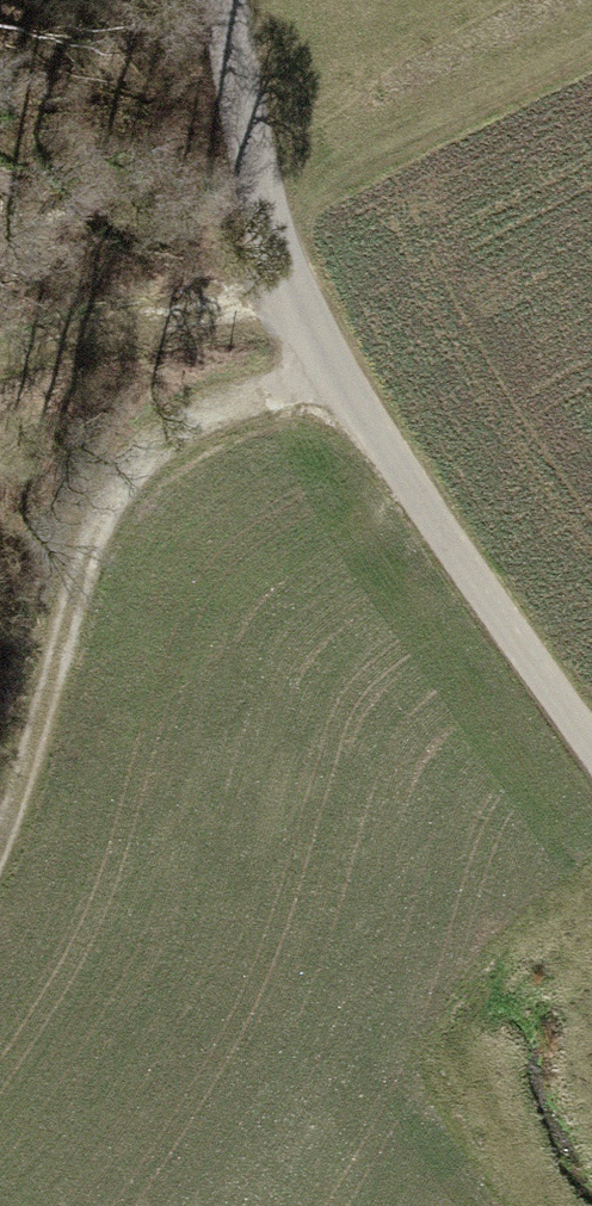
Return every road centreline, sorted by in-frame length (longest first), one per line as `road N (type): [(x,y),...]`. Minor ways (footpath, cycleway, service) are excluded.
road 1 (unclassified): [(591,755),(326,370),(286,280),(240,0)]
road 2 (track): [(0,850),(39,736),(74,556),(134,445),(194,406),(326,370)]
road 3 (track): [(591,93),(282,251)]
road 4 (track): [(0,366),(286,280)]

